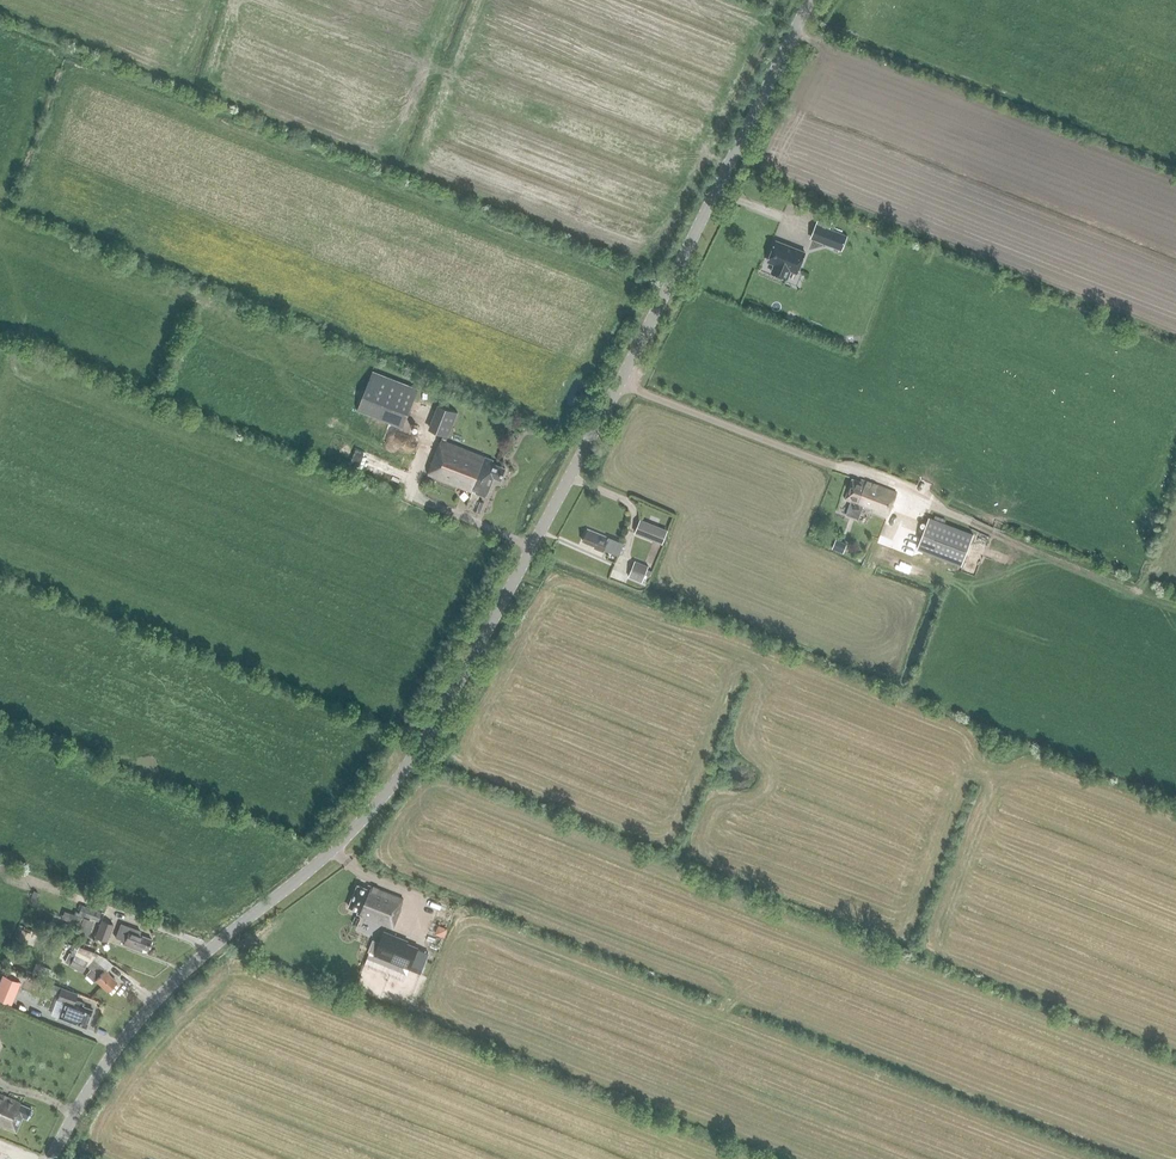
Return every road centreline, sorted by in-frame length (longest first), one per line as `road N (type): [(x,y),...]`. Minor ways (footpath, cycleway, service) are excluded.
road 1 (tertiary): [(53,1158),(100,1070),(164,991),(341,847),(398,772),(573,469),(810,0)]

